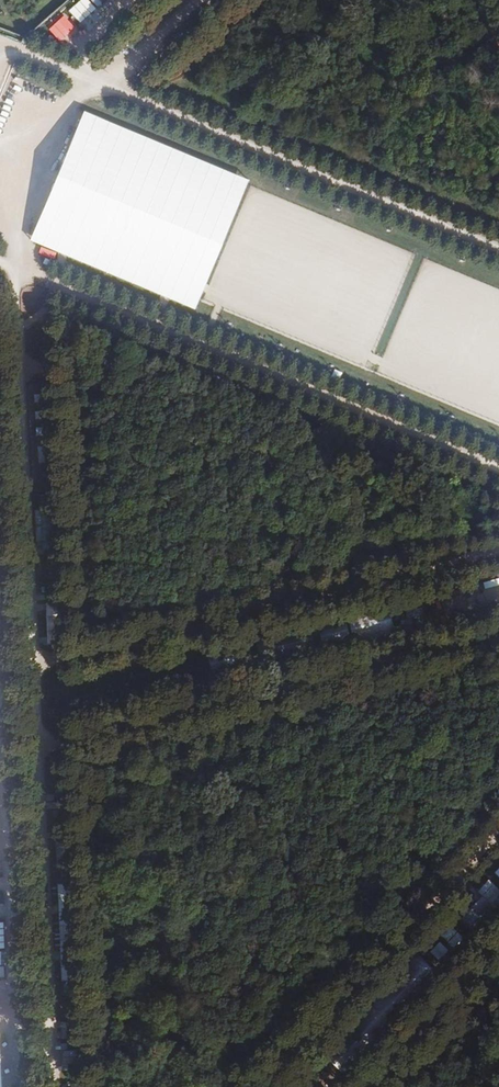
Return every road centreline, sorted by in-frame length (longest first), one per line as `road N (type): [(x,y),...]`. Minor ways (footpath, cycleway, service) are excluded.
road 1 (track): [(102,86),(23,272),(55,686),(71,1086)]
road 2 (track): [(498,467),(0,263)]
road 3 (track): [(55,686),(498,593)]
road 4 (track): [(102,86),(498,249)]
road 5 (track): [(300,1086),(498,875)]
road 6 (track): [(102,86),(197,0)]

